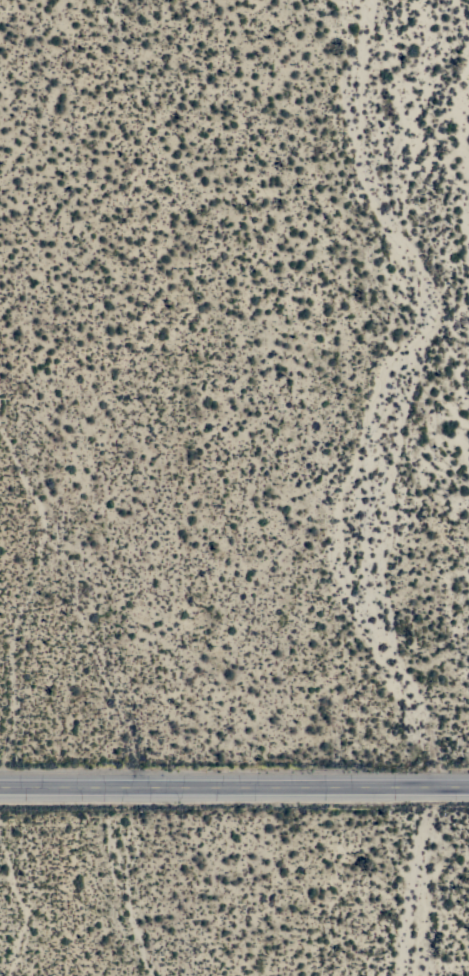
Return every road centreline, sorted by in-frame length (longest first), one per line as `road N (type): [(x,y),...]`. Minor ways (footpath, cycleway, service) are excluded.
road 1 (trunk): [(0,788),(468,788)]

